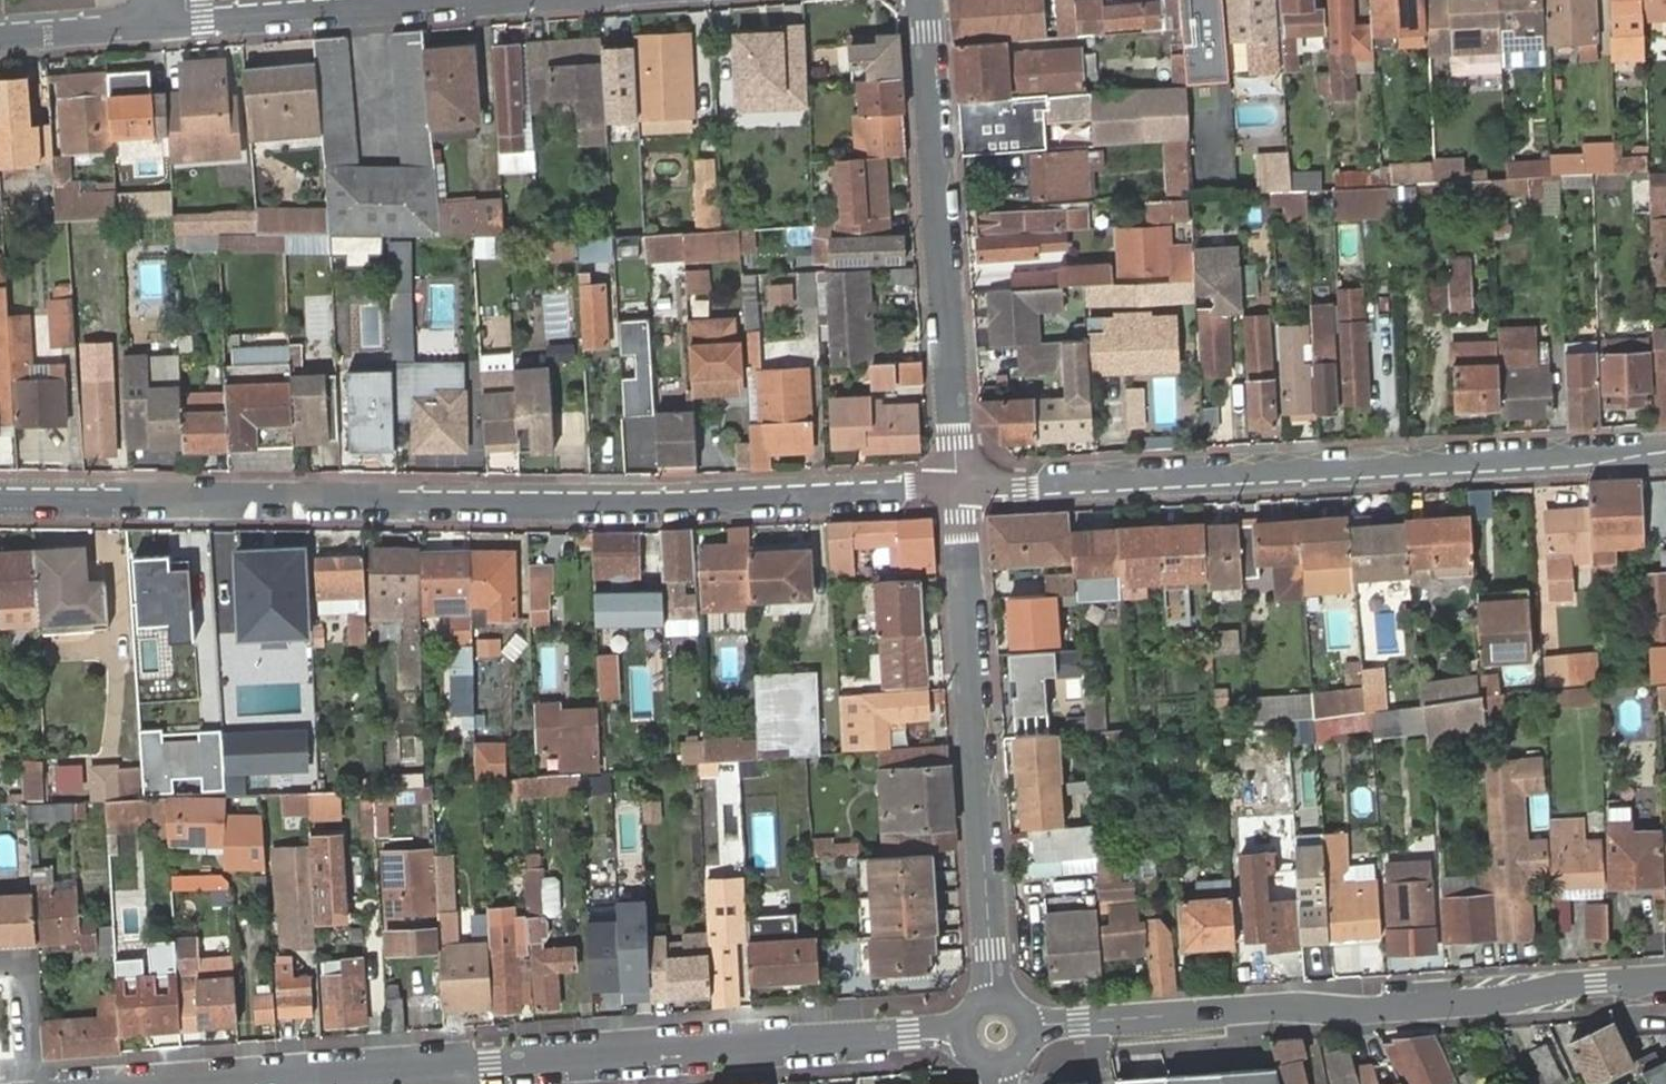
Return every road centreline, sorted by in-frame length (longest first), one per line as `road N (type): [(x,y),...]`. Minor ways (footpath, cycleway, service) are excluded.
road 1 (residential): [(0,494),(553,496),(960,486)]
road 2 (residential): [(966,1027),(198,1083)]
road 3 (residential): [(1665,451),(960,486)]
road 4 (residential): [(1034,1025),(1260,1006),(1398,1010),(1665,980)]
road 5 (residential): [(960,486),(996,994)]
road 6 (residential): [(926,0),(960,486)]
road 7 (residential): [(171,17),(420,0)]
road 8 (residential): [(0,33),(171,17)]

